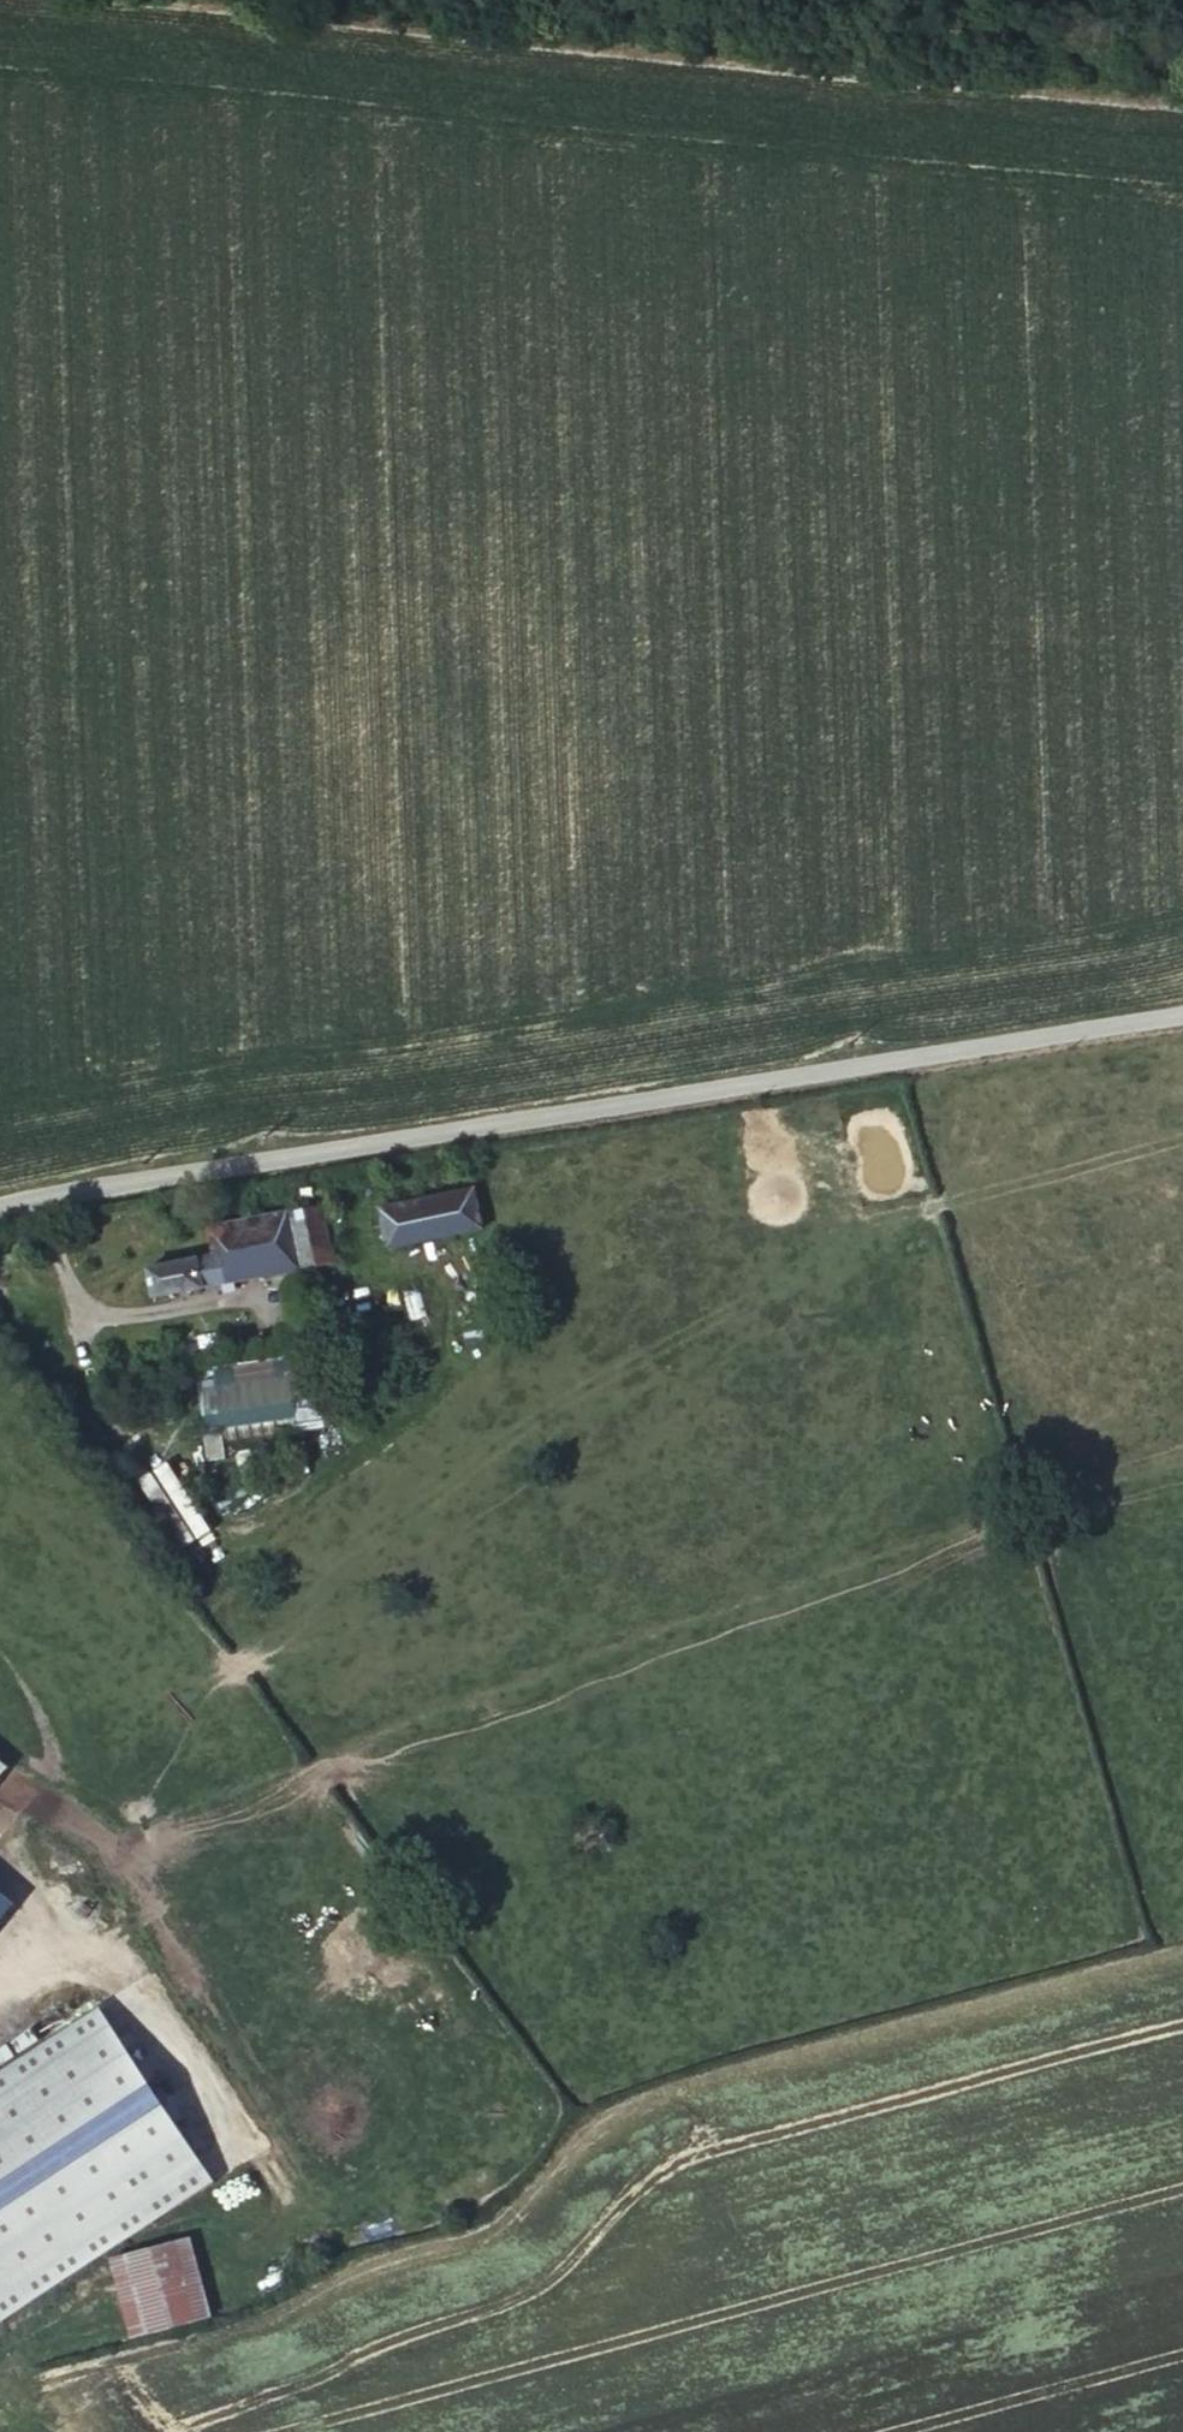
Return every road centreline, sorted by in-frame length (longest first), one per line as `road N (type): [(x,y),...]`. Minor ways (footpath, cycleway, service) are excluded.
road 1 (unclassified): [(1182,1004),(144,1178),(0,1217)]

